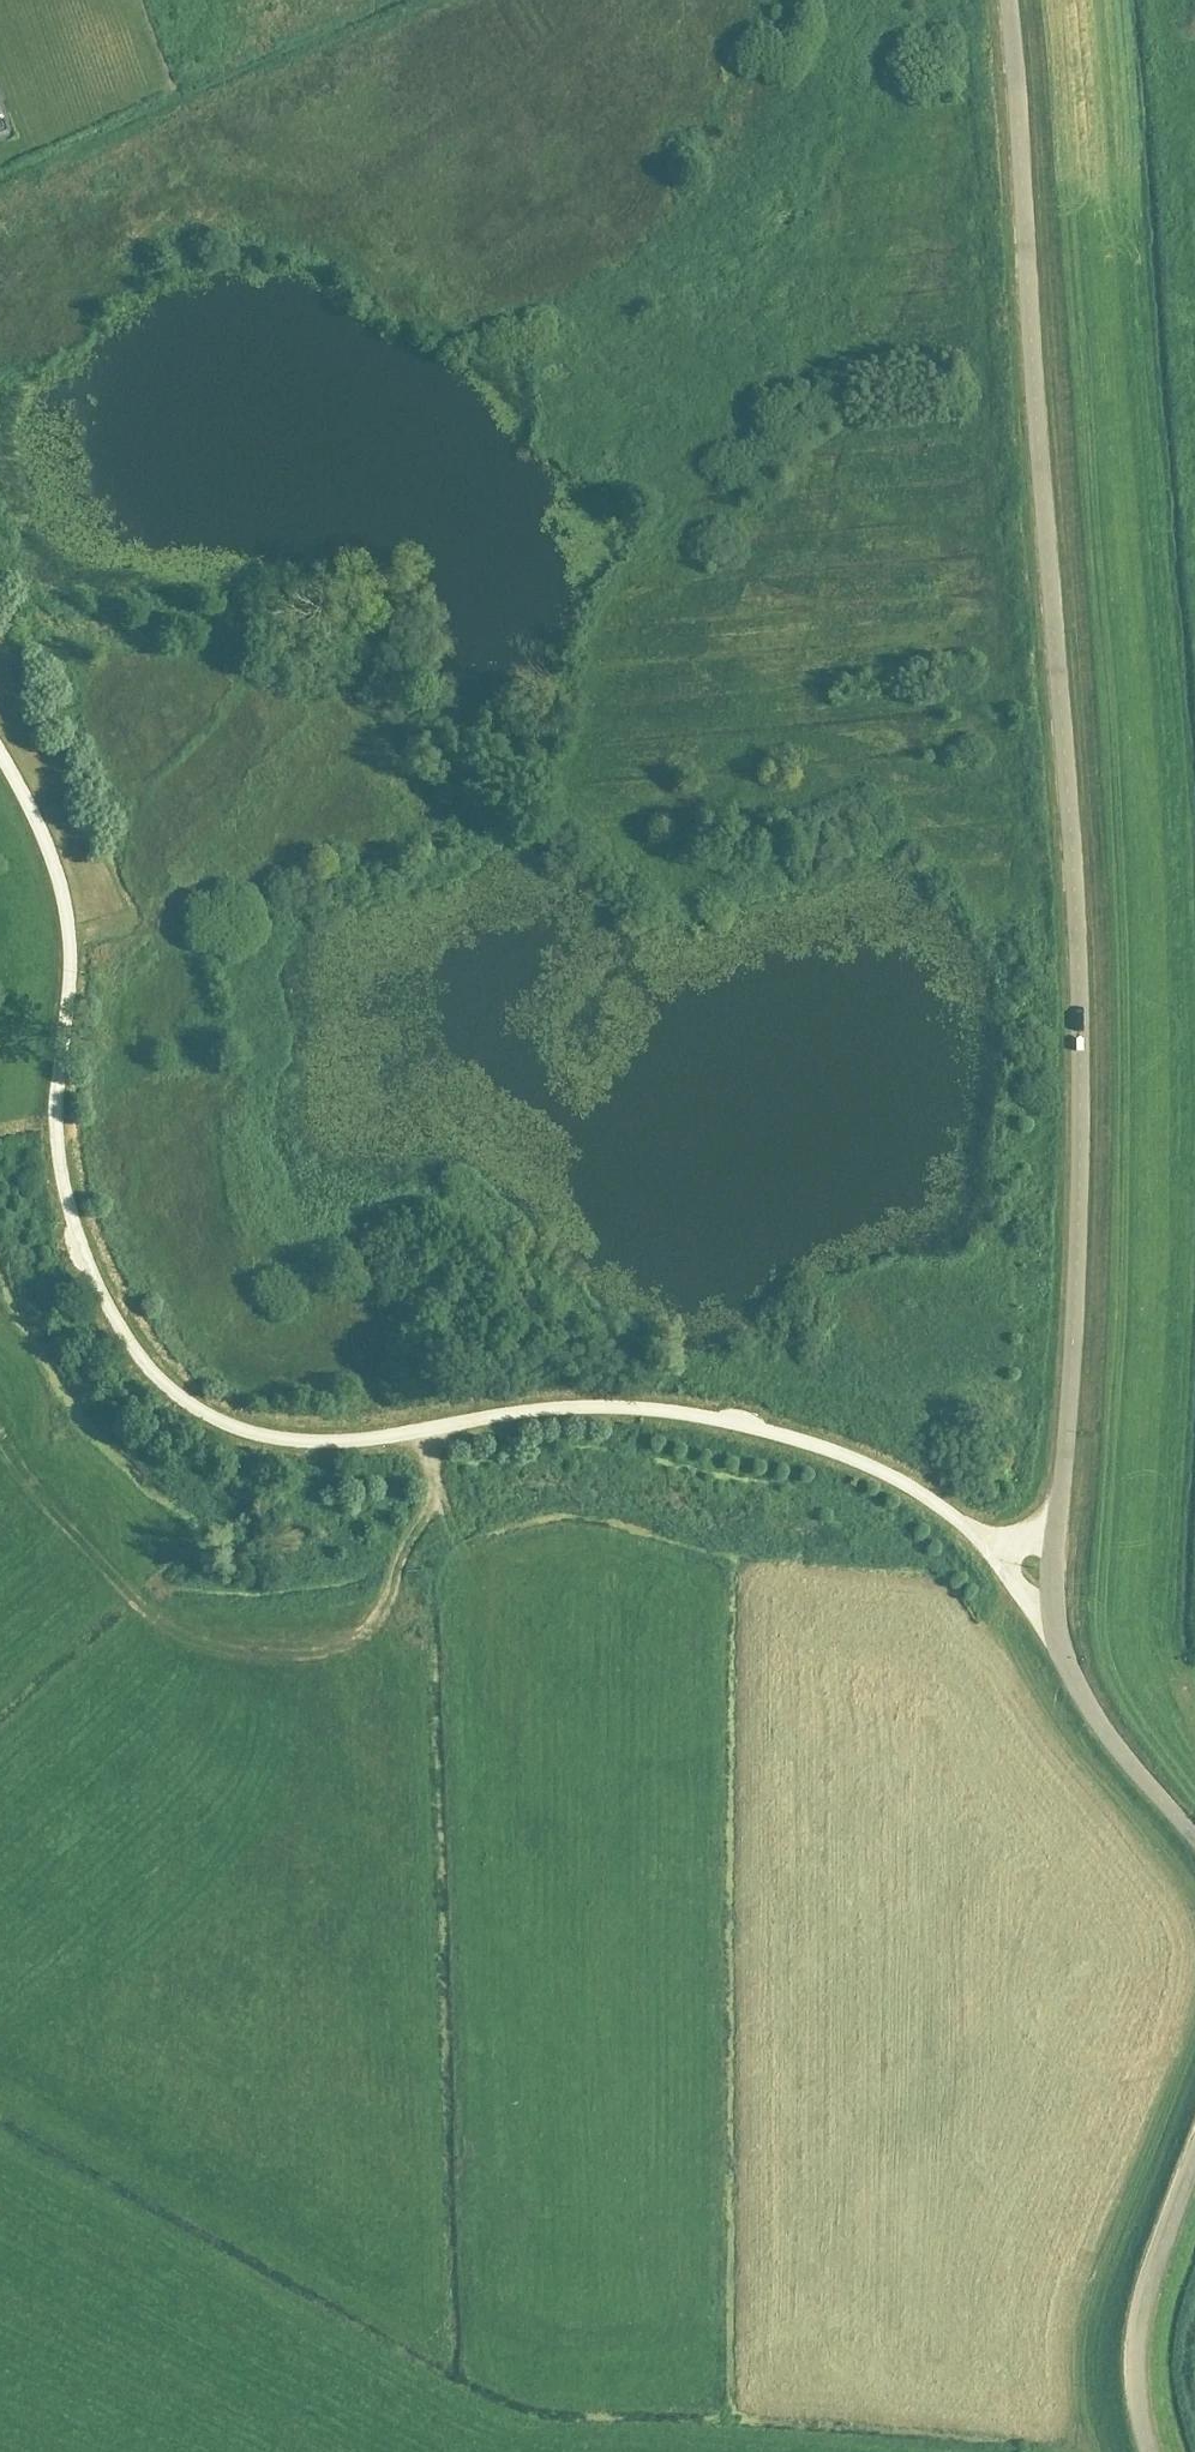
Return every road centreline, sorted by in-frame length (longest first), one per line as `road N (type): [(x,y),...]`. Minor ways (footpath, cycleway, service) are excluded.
road 1 (unclassified): [(1055,1531),(1078,1148),(1077,958),(1006,0)]
road 2 (unclassified): [(980,1541),(868,1466),(694,1418),(568,1409),(369,1440),(300,1442),(225,1424),(163,1386),(113,1322),(69,1218),(54,1132),(65,915),(41,836),(0,756)]
road 3 (unclassified): [(1146,2451),(1134,2376),(1139,2315),(1194,2154)]
road 4 (unclassified): [(1194,1836),(1090,1712),(1056,1640)]
road 5 (unclassified): [(1056,1640),(980,1541)]

